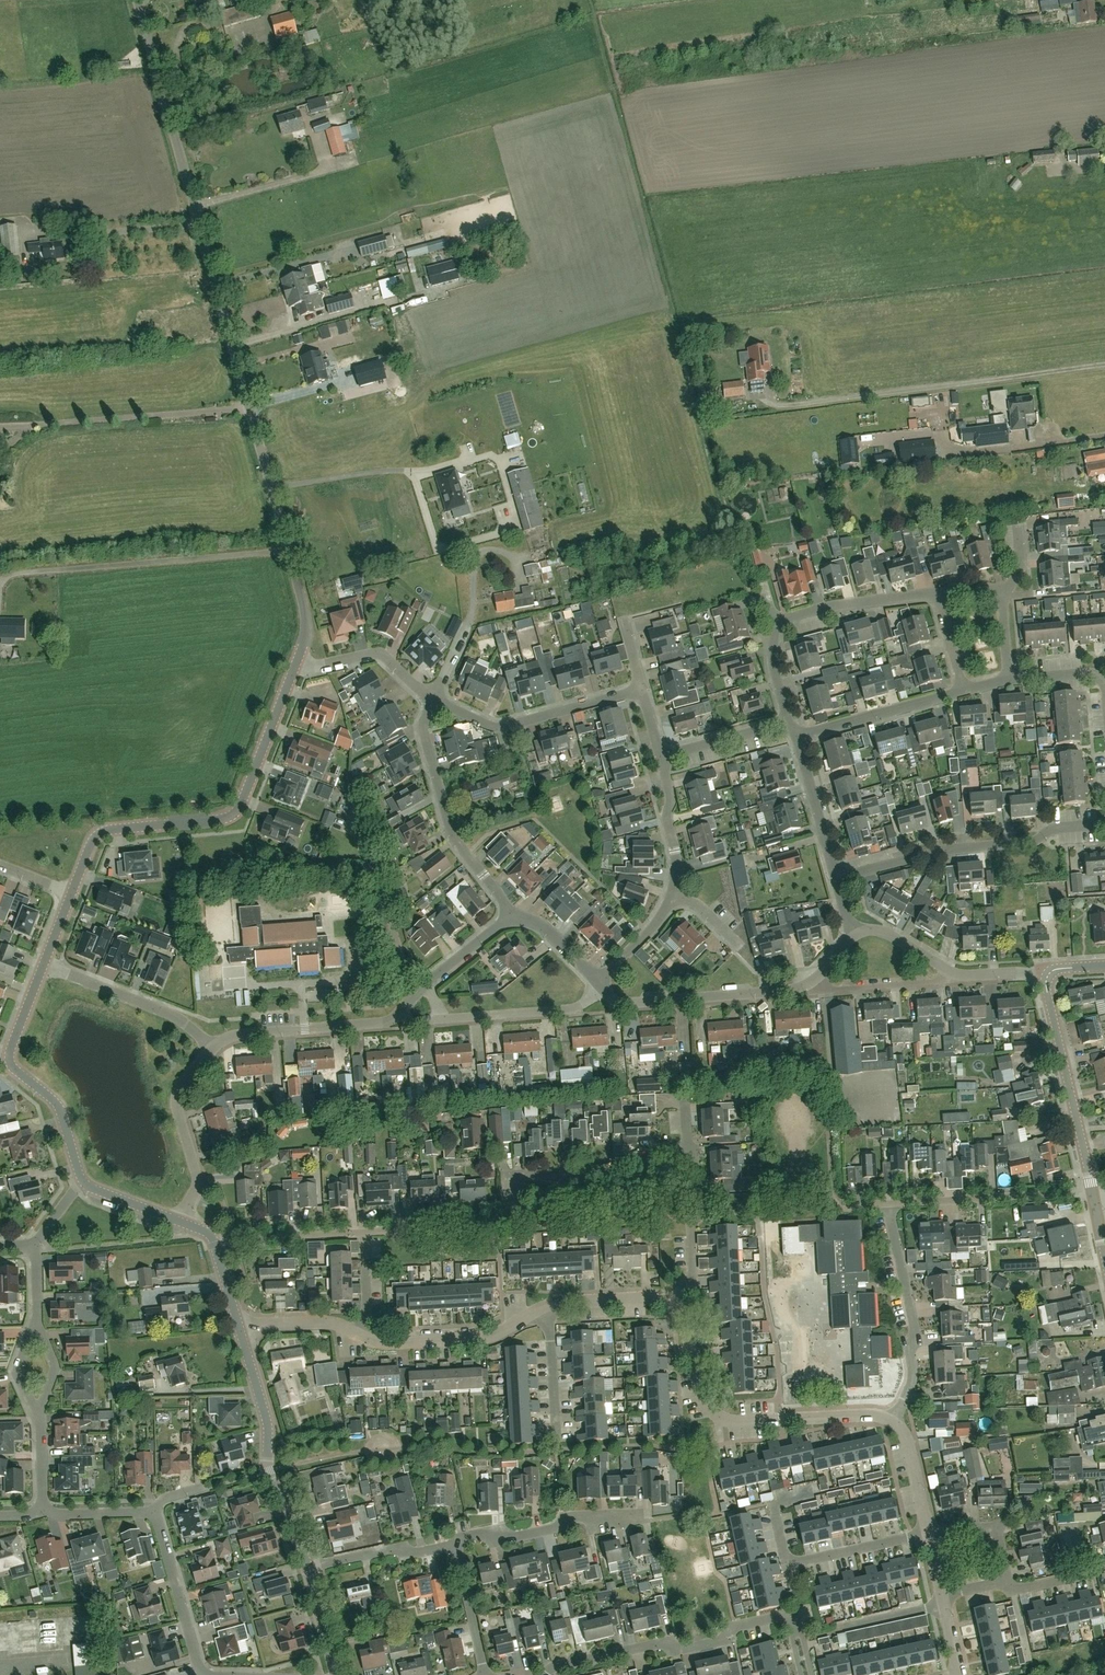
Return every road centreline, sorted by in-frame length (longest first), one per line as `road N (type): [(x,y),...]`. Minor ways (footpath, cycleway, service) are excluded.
road 1 (unclassified): [(307,619),(137,0)]
road 2 (residential): [(71,893),(100,833),(232,815),(296,662)]
road 3 (residential): [(807,1674),(793,1614),(735,1627),(726,1640),(678,1650),(664,1642),(545,1674)]
road 4 (unclassified): [(1104,365),(785,408)]
road 5 (unclassified): [(893,1421),(719,1419),(705,1400),(679,1310),(668,1304)]
road 6 (residential): [(834,877),(1104,822)]
road 7 (residential): [(309,1567),(291,1511),(267,1471),(268,1428),(238,1326)]
road 8 (residential): [(513,912),(448,824),(422,725),(434,698)]
road 9 (residential): [(893,1421),(911,1382),(917,1338),(888,1203)]
road 10 (unclassified): [(1093,1193),(1047,976)]
road 11 (residential): [(434,698),(507,726),(641,689)]
road 12 (residential): [(606,992),(619,1004),(795,989),(814,978)]
road 13 (residential): [(214,1046),(245,1033),(385,1022),(413,1000)]
road 14 (residential): [(413,1000),(358,800)]
road 15 (residential): [(926,1533),(788,1566),(773,1504)]
road 16 (residential): [(1093,1193),(888,1203)]
road 17 (residential): [(181,1224),(197,1181),(178,1090),(214,1046)]
road 18 (residential): [(456,1545),(497,1530),(505,1538),(578,1520),(641,1517)]
road 19 (unclassified): [(518,1225),(518,1175),(581,1176),(656,1153)]
road 20 (residential): [(214,1046),(167,1013),(43,965)]
road 21 (residential): [(365,1342),(496,1335),(546,1307)]
road 22 (residential): [(214,1674),(198,1667),(158,1523),(149,1514)]
road 23 (residential): [(964,690),(797,736)]
road 24 (residential): [(668,1304),(693,1276),(694,1152),(685,1152)]
road 25 (residential): [(441,1019),(572,1010),(606,992)]
road 26 (residential): [(773,622),(829,606),(939,595)]
road 27 (residential): [(434,698),(375,654),(327,667),(296,662)]
road 28 (residential): [(214,1241),(366,1230)]
road 29 (residential): [(83,1182),(56,1102),(14,1070),(9,1056)]
road 30 (residential): [(366,1230),(518,1225)]
road 31 (residential): [(456,1545),(309,1567)]
road 32 (residential): [(834,877),(797,736)]
road 33 (residential): [(814,978),(837,990),(934,981),(947,971)]
road 34 (residential): [(671,894),(670,791),(660,756)]
road 35 (residential): [(997,1582),(1008,1580),(998,1527),(926,1533)]
road 36 (unclassified): [(556,1442),(546,1307)]
road 37 (residential): [(238,1326),(335,1324),(365,1342)]
road 38 (residential): [(484,1674),(456,1545)]
road 39 (residential): [(660,756),(787,721)]
road 40 (unclassified): [(668,1304),(568,1300),(546,1307)]

